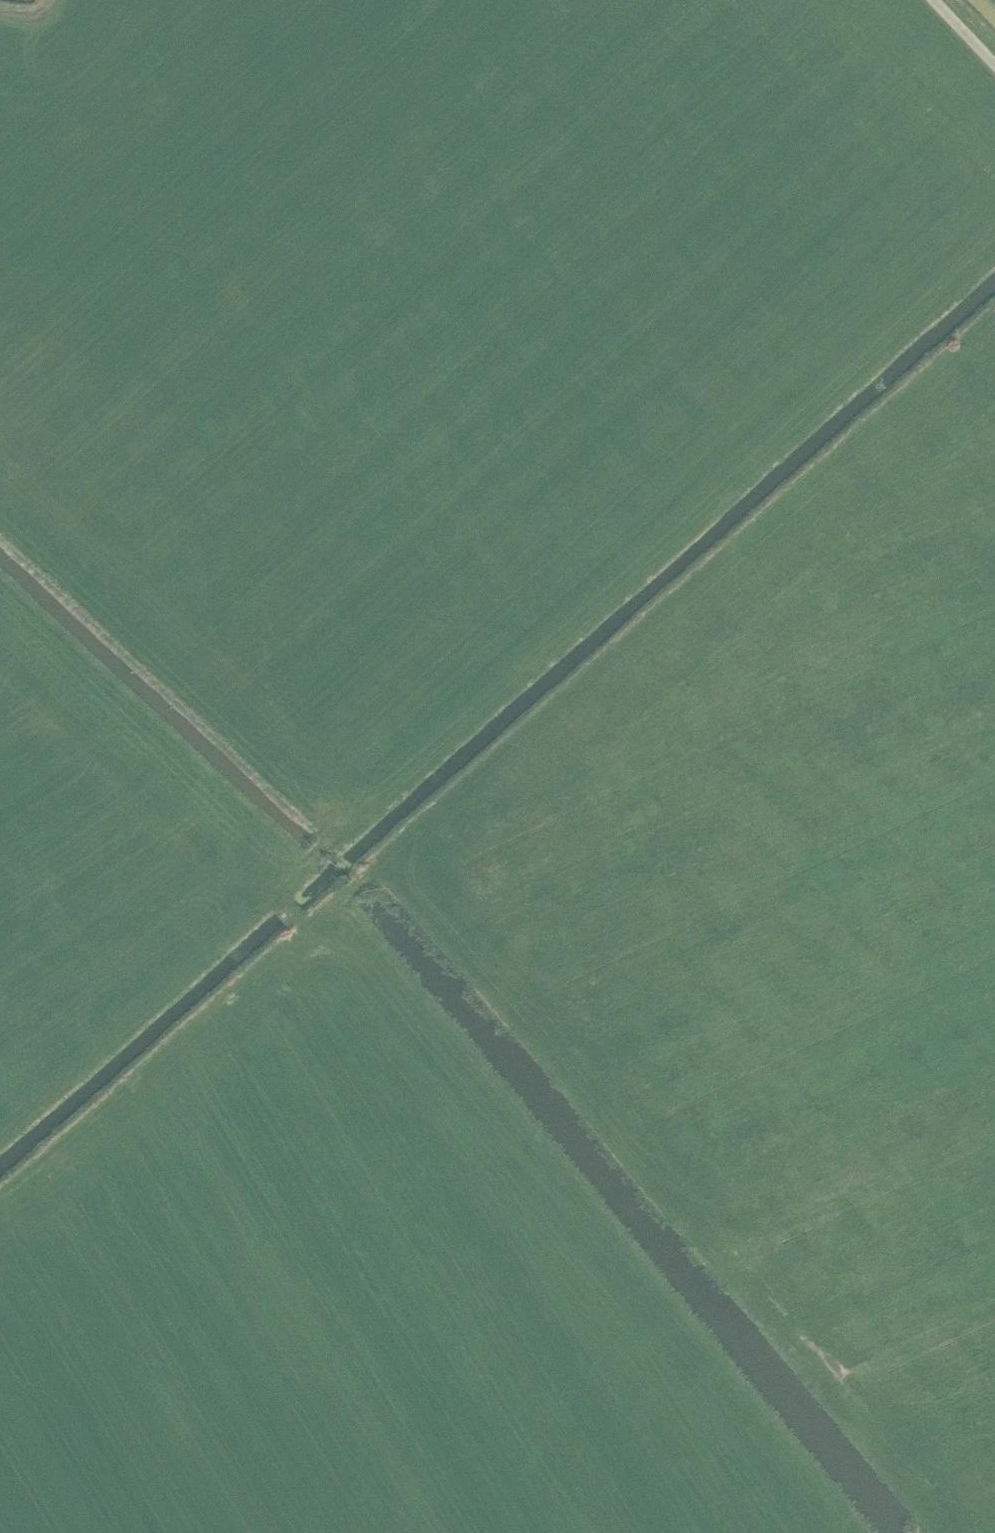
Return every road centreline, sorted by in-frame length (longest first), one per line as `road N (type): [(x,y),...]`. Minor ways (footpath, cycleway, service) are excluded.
road 1 (track): [(0,1199),(136,1079)]

